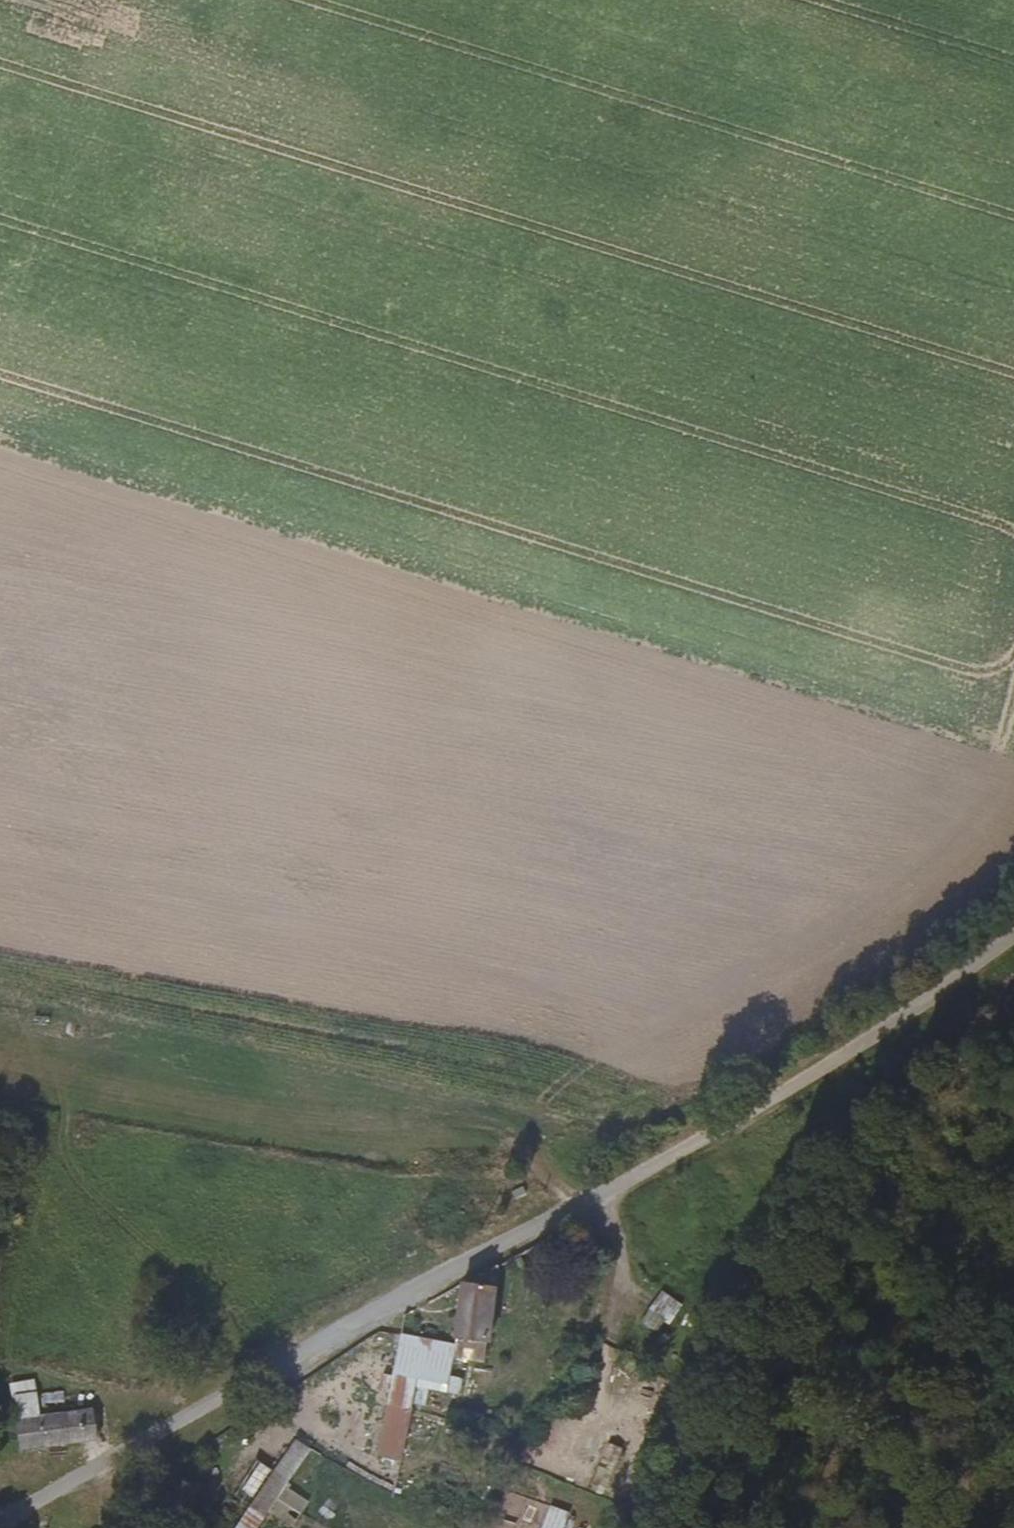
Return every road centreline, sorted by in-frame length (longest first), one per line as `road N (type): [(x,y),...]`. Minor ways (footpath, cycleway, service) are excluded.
road 1 (unclassified): [(1013,940),(882,1031),(595,1202),(0,1522)]

